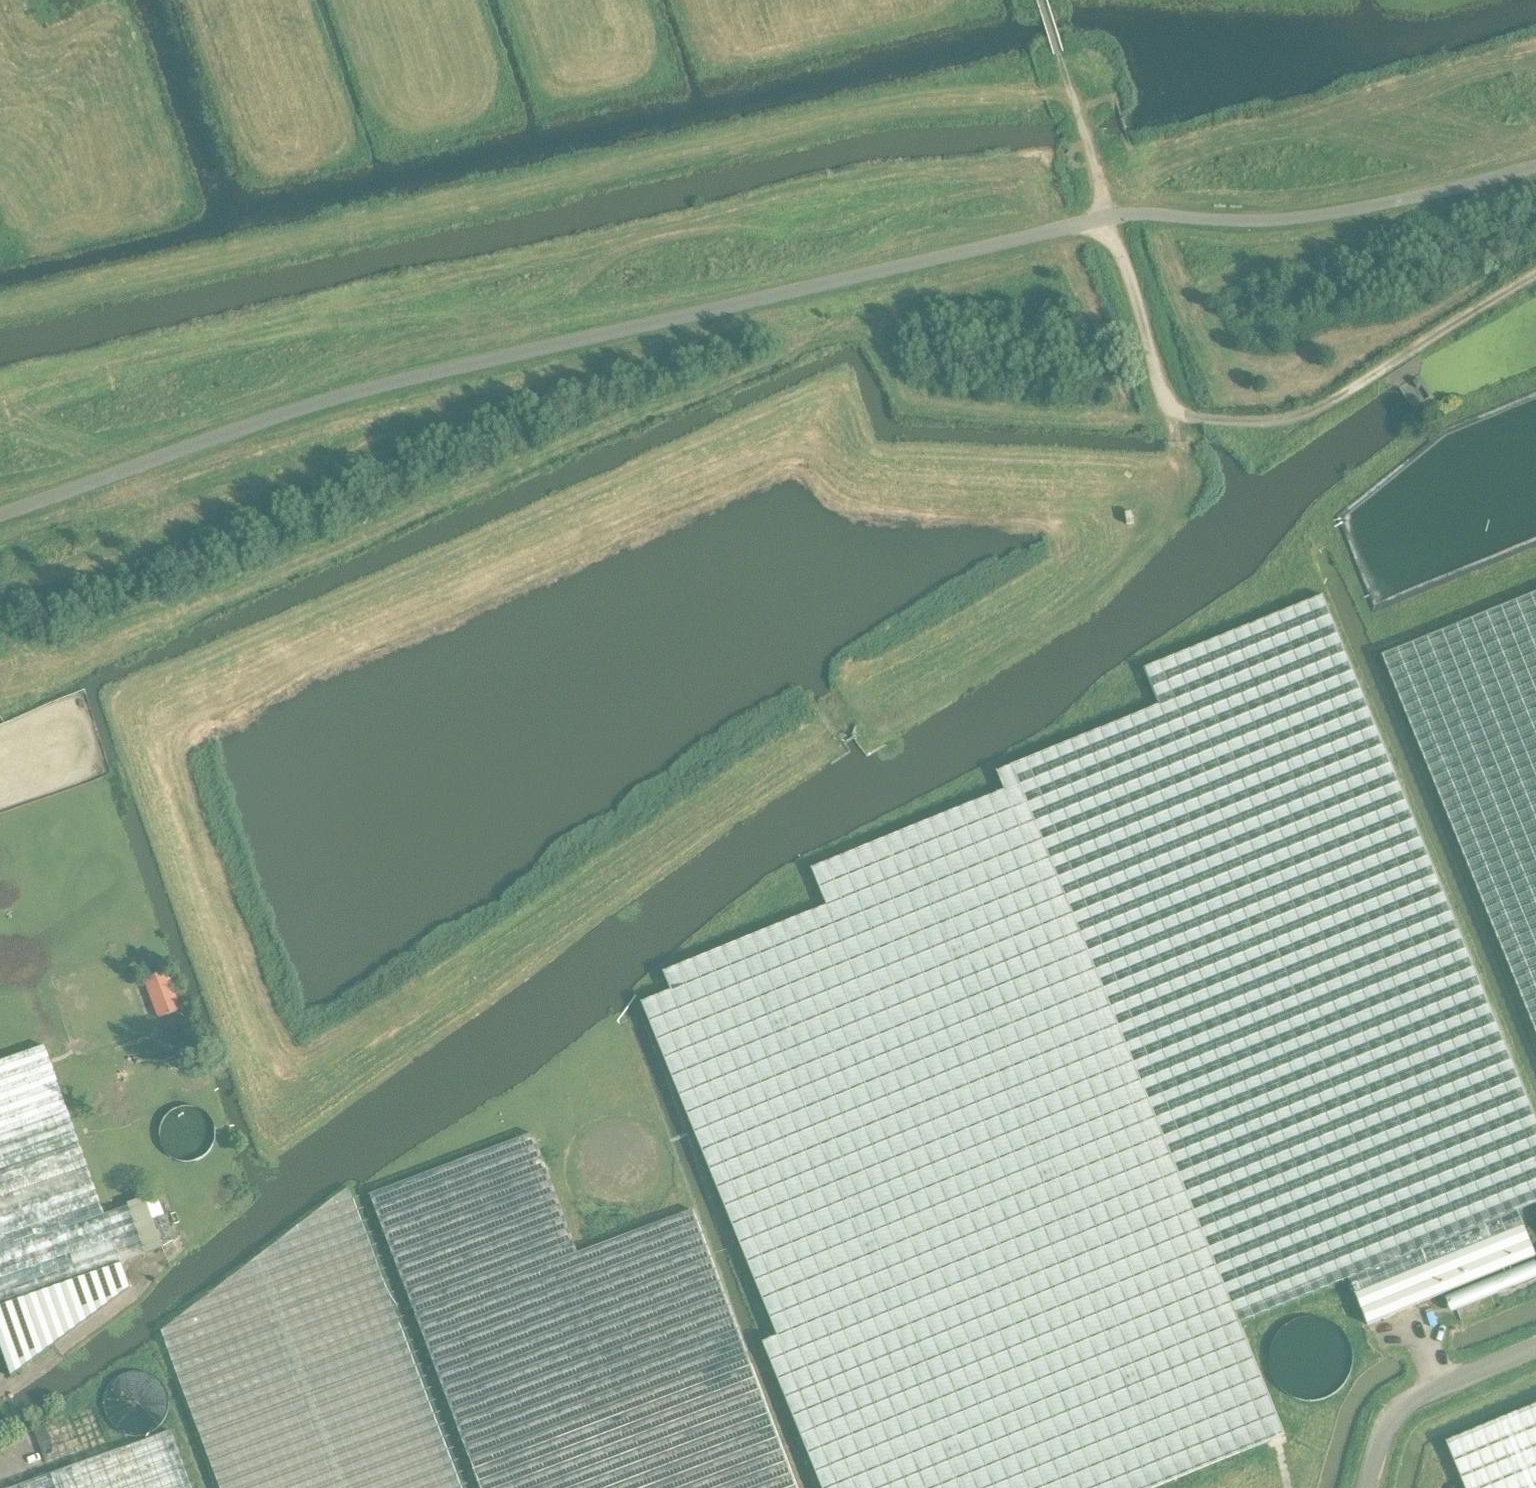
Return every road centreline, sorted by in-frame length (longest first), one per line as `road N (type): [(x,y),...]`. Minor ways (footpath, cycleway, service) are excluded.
road 1 (unclassified): [(0,512),(345,396),(1110,216)]
road 2 (unclassified): [(1535,1346),(1402,1403),(1382,1431),(1364,1487)]
road 3 (track): [(1110,216),(1042,0)]

